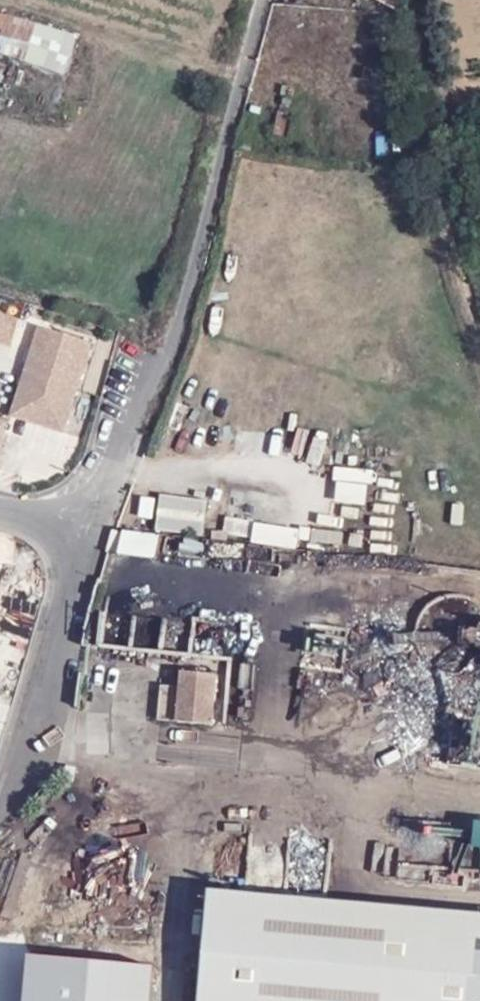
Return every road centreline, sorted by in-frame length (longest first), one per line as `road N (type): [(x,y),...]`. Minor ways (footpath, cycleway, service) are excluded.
road 1 (unclassified): [(87,522),(203,256),(266,0)]
road 2 (unclassified): [(0,801),(18,780),(87,522)]

